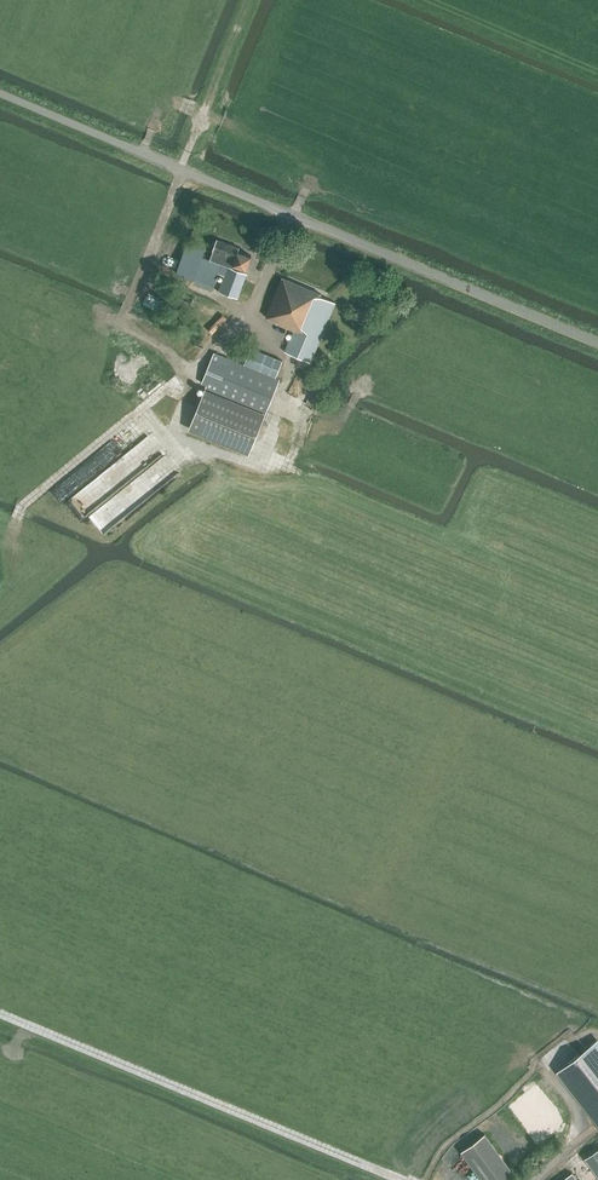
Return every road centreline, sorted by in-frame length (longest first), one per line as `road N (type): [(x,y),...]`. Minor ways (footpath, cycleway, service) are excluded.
road 1 (unclassified): [(597,343),(0,93)]
road 2 (track): [(189,377),(124,324),(253,0)]

